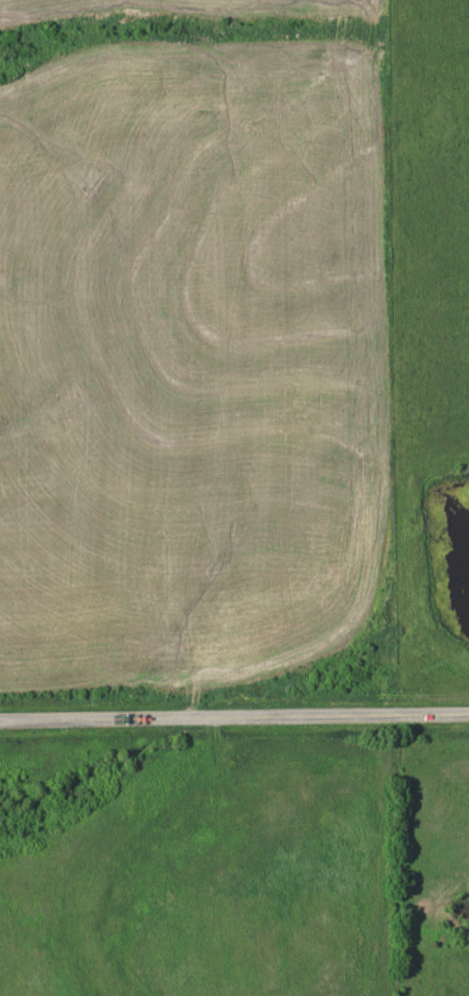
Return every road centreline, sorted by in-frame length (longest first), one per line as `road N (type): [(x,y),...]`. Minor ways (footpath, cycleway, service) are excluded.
road 1 (tertiary): [(0,718),(468,713)]

